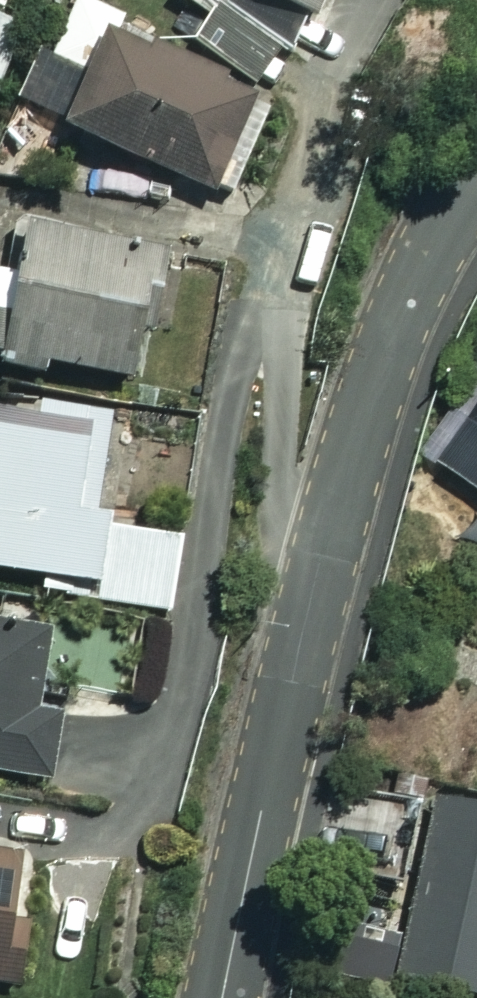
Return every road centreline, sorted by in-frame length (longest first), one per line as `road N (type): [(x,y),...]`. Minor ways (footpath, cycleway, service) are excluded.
road 1 (residential): [(476,179),(405,310),(346,474),(222,997)]

